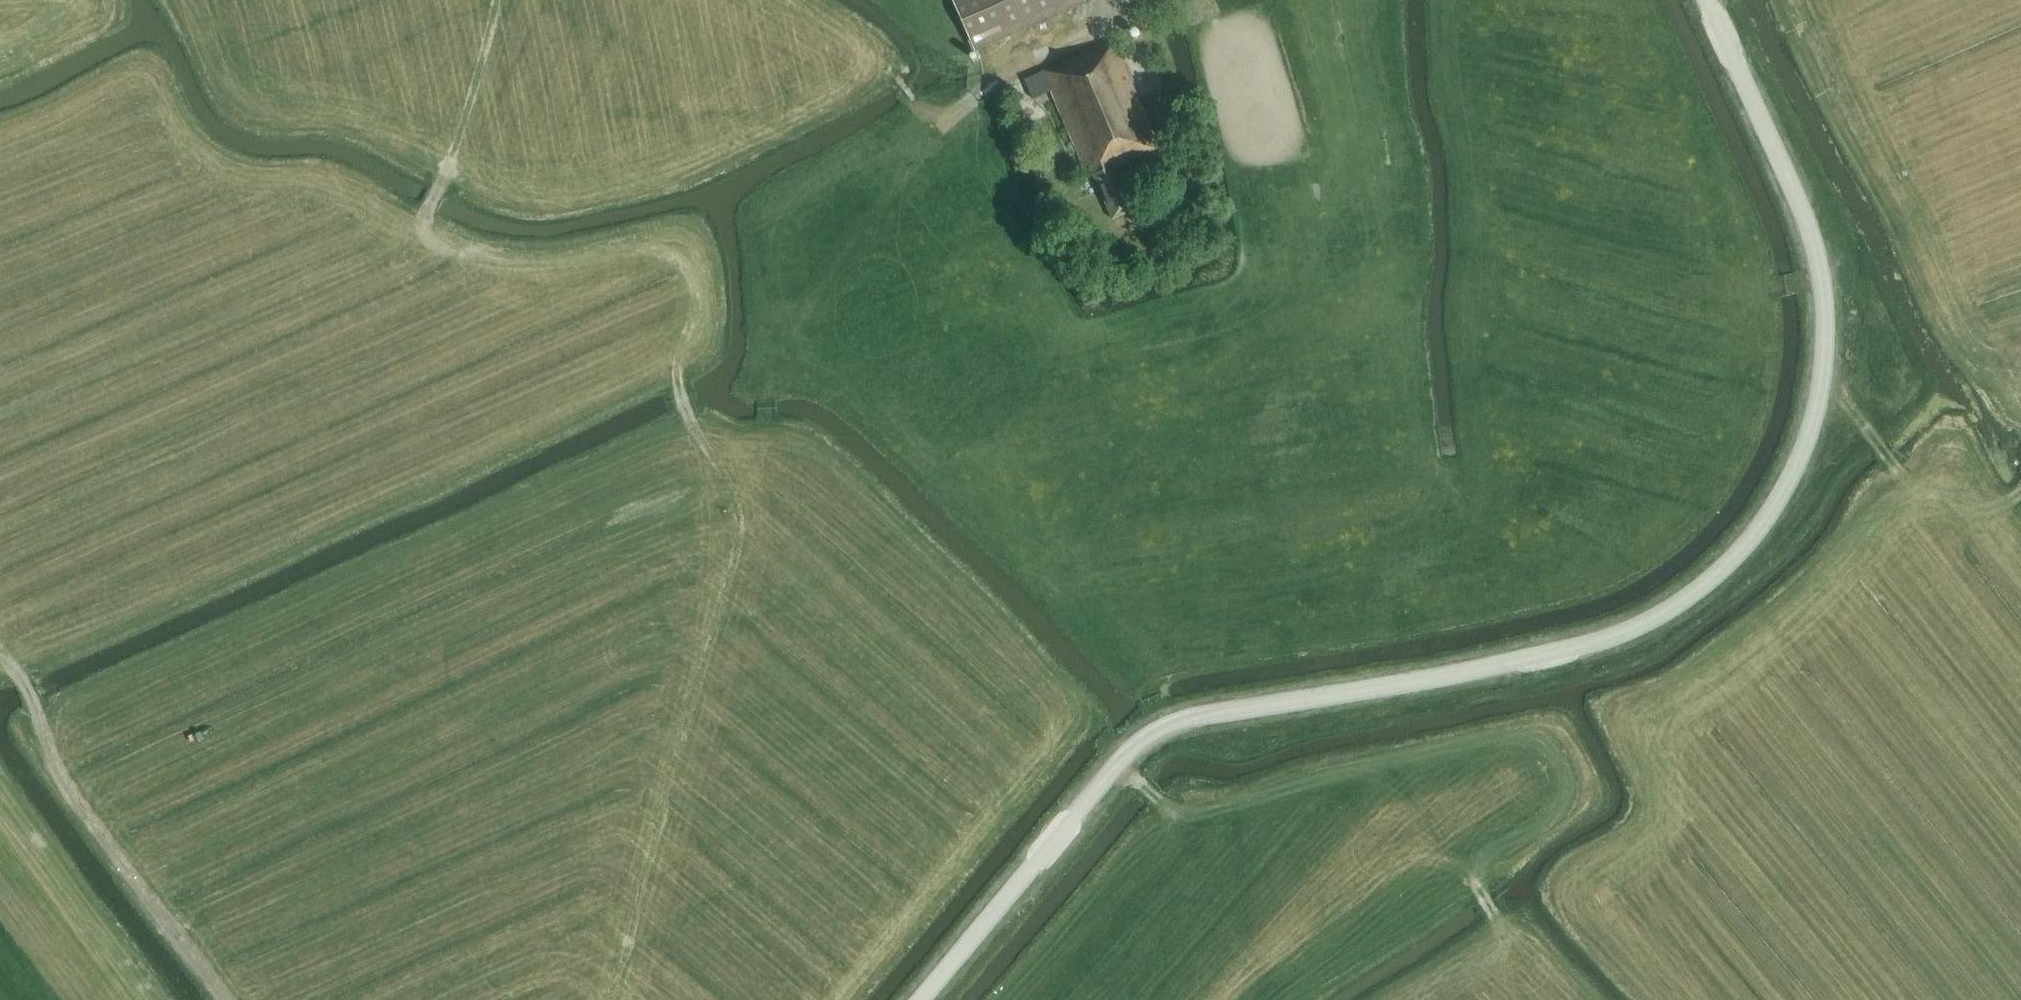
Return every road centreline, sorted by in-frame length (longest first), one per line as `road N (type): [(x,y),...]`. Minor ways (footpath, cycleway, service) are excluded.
road 1 (unclassified): [(921,999),(1122,759),(1154,734),(1193,718),(1432,679),(1613,637),(1687,597),(1749,540),(1808,435),(1822,381),(1823,297),(1802,210),(1707,0)]
road 2 (track): [(153,999),(0,788)]

